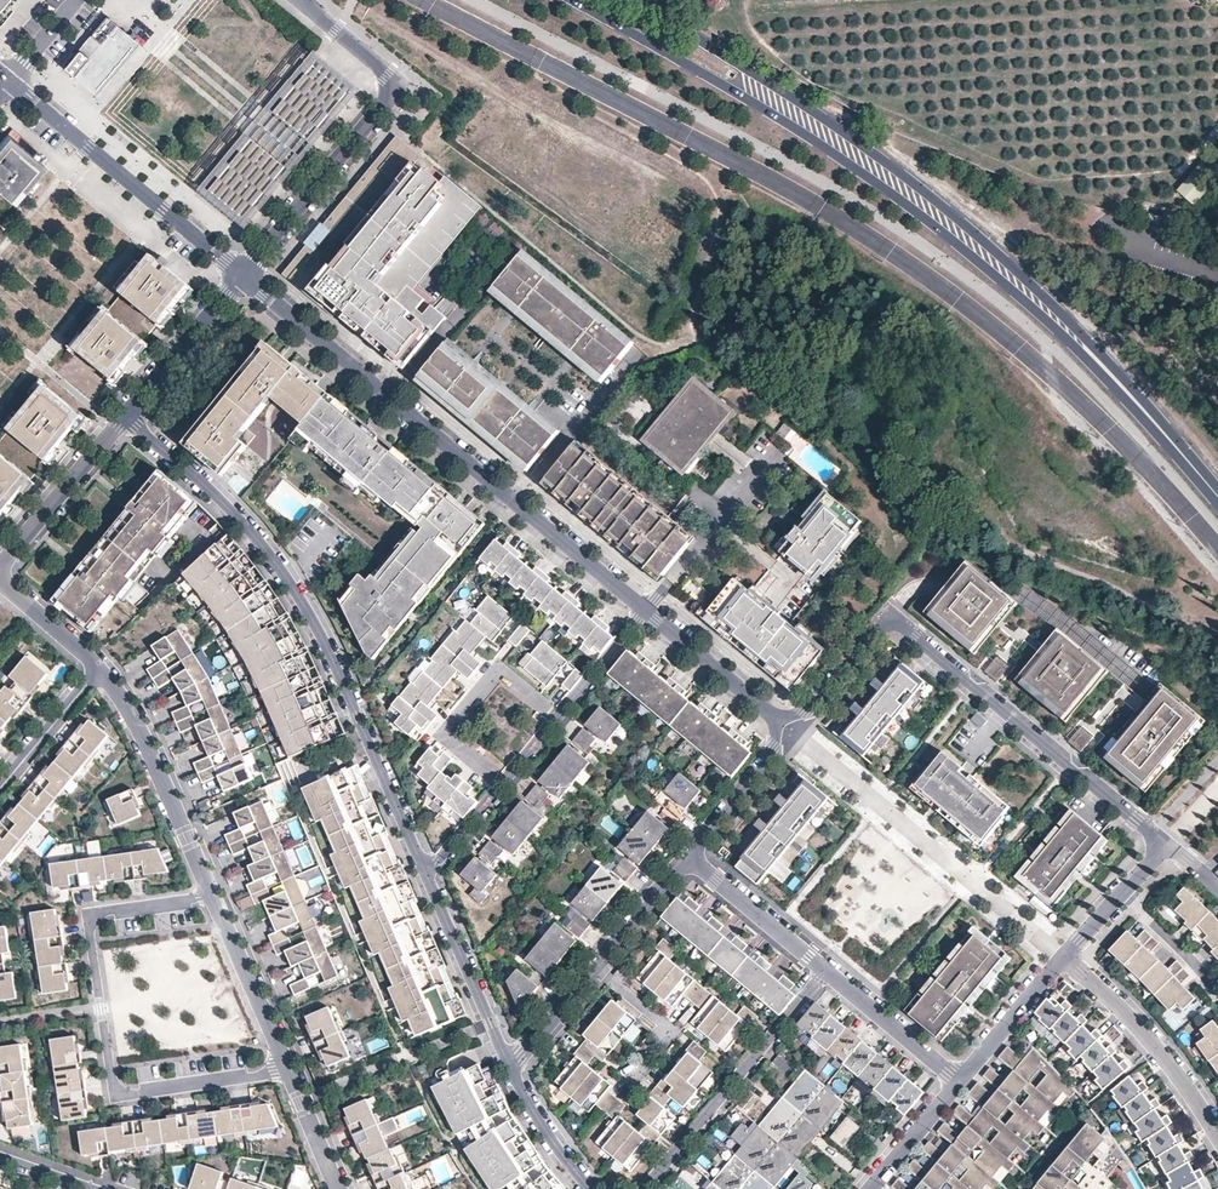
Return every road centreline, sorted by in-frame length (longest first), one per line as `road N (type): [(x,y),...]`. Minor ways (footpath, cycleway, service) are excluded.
road 1 (secondary): [(572,0),(796,128),(1073,337)]
road 2 (secondary): [(1073,337),(1059,309),(874,150),(631,0)]
road 3 (residential): [(128,417),(218,496),(288,582),(318,632),(425,878)]
road 4 (residential): [(245,275),(647,613)]
road 5 (residential): [(1166,845),(887,613),(804,713),(779,721)]
road 6 (residential): [(213,895),(99,912),(88,921),(113,1082),(126,1095),(289,1069)]
road 7 (residential): [(245,275),(387,104),(390,90),(381,68),(298,0)]
road 8 (residential): [(425,878),(647,613)]
road 9 (residential): [(9,84),(245,275)]
road 10 (residential): [(644,1188),(826,971)]
road 11 (residential): [(101,669),(148,740),(213,895)]
road 12 (residential): [(1065,961),(1140,1028),(1217,1135)]
road 13 (secondary): [(1073,337),(1217,497)]
road 14 (residential): [(425,878),(511,1068)]
road 15 (residential): [(0,569),(128,417)]
road 16 (residential): [(213,895),(289,1069)]
road 17 (residential): [(128,417),(245,275)]
road 18 (residential): [(826,971),(687,858)]
road 19 (track): [(917,0),(749,10),(747,0)]
road 20 (residential): [(960,1085),(826,971)]
road 21 (residential): [(647,613),(779,721)]
road 22 (residential): [(779,721),(776,745),(687,858)]
road 23 (residential): [(960,1085),(1065,961)]
road 24 (residential): [(597,966),(670,1030),(632,1078)]
road 25 (residential): [(101,669),(0,790)]
road 26 (residential): [(511,1068),(560,1155),(589,1188)]
road 27 (residential): [(687,858),(597,966)]
road 28 (residential): [(871,1188),(960,1085)]
road 29 (residential): [(1123,895),(1217,993)]
road 30 (residential): [(597,966),(511,1068)]
road 31 (residential): [(0,583),(101,669)]
road 32 (residential): [(289,1069),(340,1188)]

